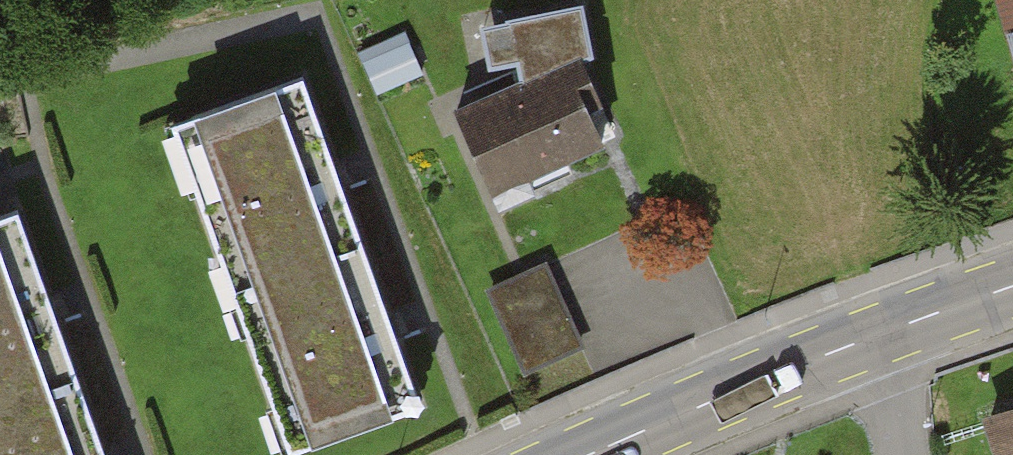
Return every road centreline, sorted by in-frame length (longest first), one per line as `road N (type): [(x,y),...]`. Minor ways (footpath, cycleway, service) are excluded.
road 1 (primary): [(590,454),(873,337)]
road 2 (primary): [(873,337),(1012,286)]
road 3 (residential): [(873,337),(891,386),(901,454)]

